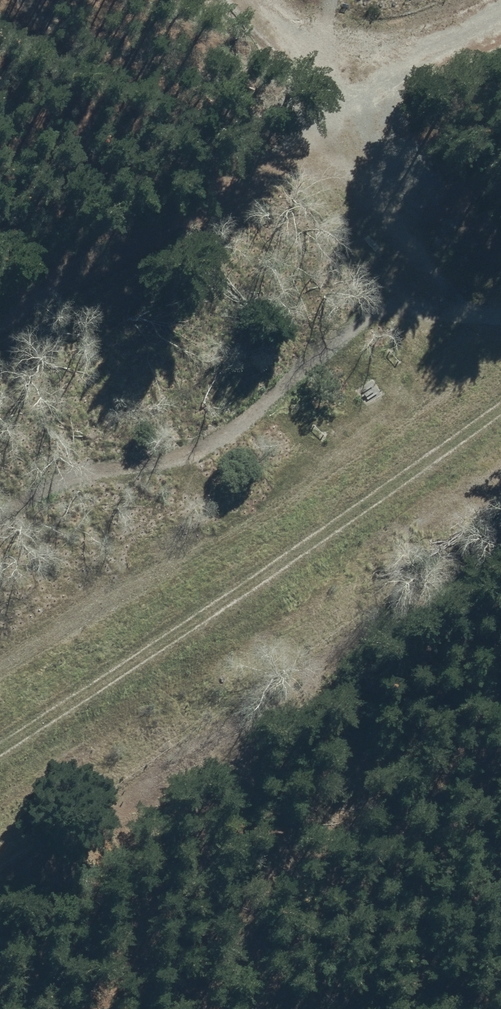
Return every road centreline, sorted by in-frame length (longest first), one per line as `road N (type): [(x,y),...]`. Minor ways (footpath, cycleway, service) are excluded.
road 1 (track): [(0,732),(500,382)]
road 2 (track): [(455,302),(433,362),(0,640)]
road 3 (track): [(500,300),(367,313),(256,413),(180,460),(94,468),(0,516)]
road 4 (unclassified): [(0,330),(328,120)]
road 5 (unclassified): [(328,120),(455,302)]
road 6 (unclassified): [(328,120),(500,31)]
road 7 (unclassified): [(222,0),(328,120)]
road 8 (track): [(325,0),(319,37),(328,120)]

